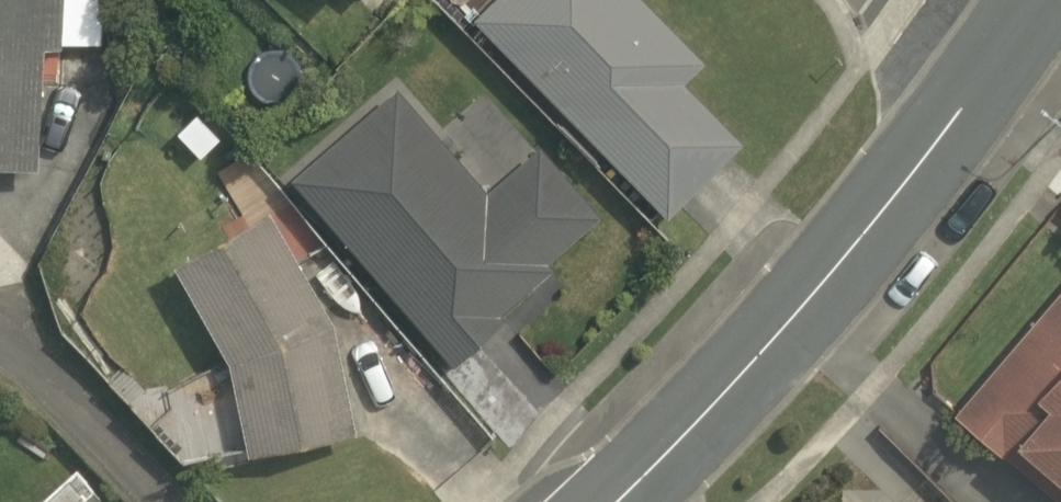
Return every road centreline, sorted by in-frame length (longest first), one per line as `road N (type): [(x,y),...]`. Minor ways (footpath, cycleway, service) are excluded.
road 1 (tertiary): [(1029,63),(839,320),(645,501)]

